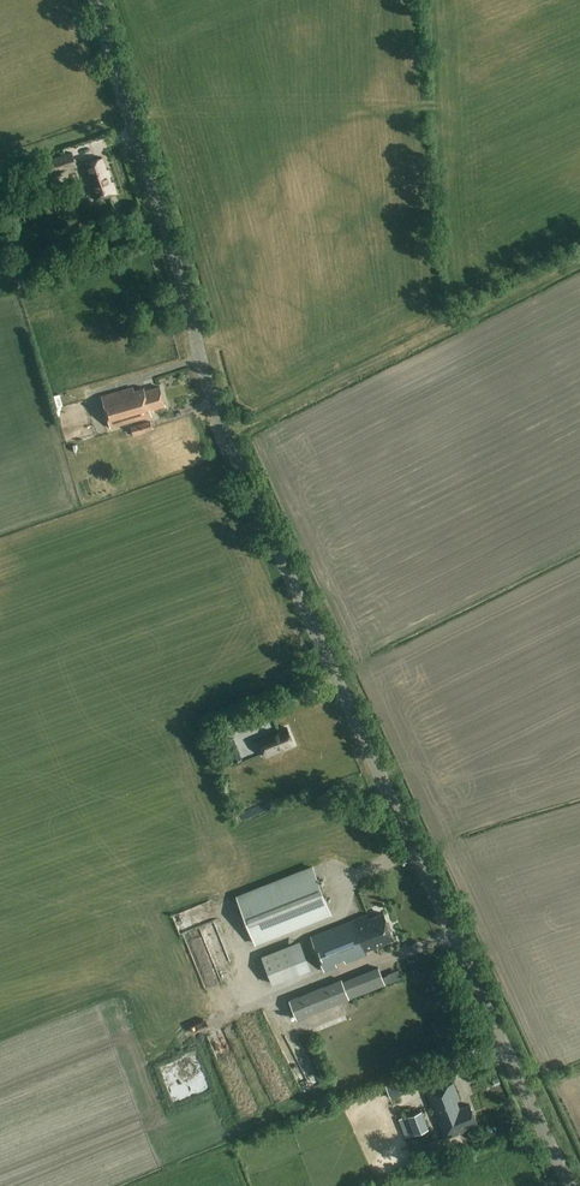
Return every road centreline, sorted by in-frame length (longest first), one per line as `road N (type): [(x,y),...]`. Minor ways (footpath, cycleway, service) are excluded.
road 1 (tertiary): [(571,1185),(232,449),(95,0)]
road 2 (track): [(226,434),(579,264)]

